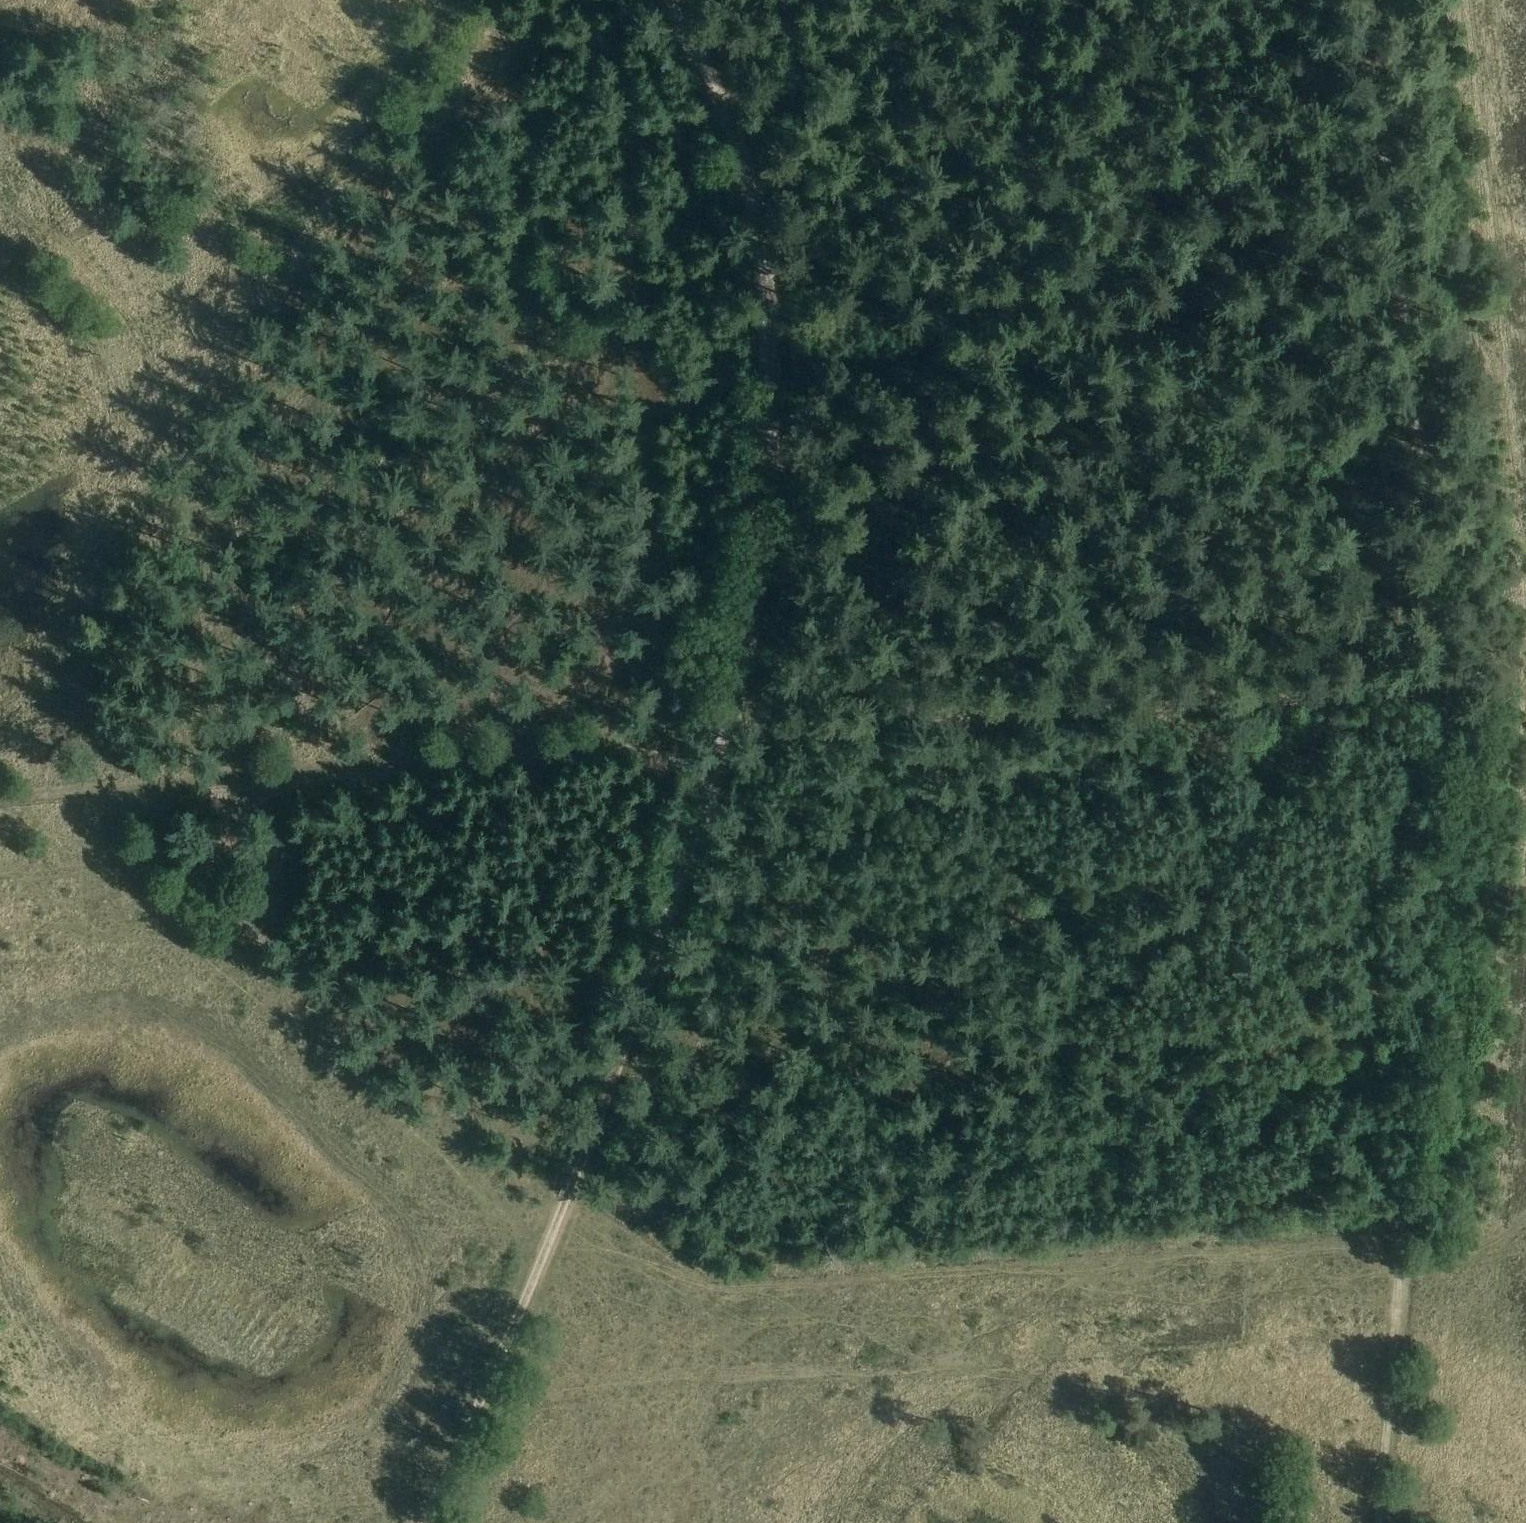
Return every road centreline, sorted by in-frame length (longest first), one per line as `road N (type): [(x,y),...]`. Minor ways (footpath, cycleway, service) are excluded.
road 1 (track): [(665,0),(729,125),(756,210),(771,337),(770,449),(735,737),(573,1189),(417,1522)]
road 2 (track): [(1413,0),(1445,693),(1381,1522)]

